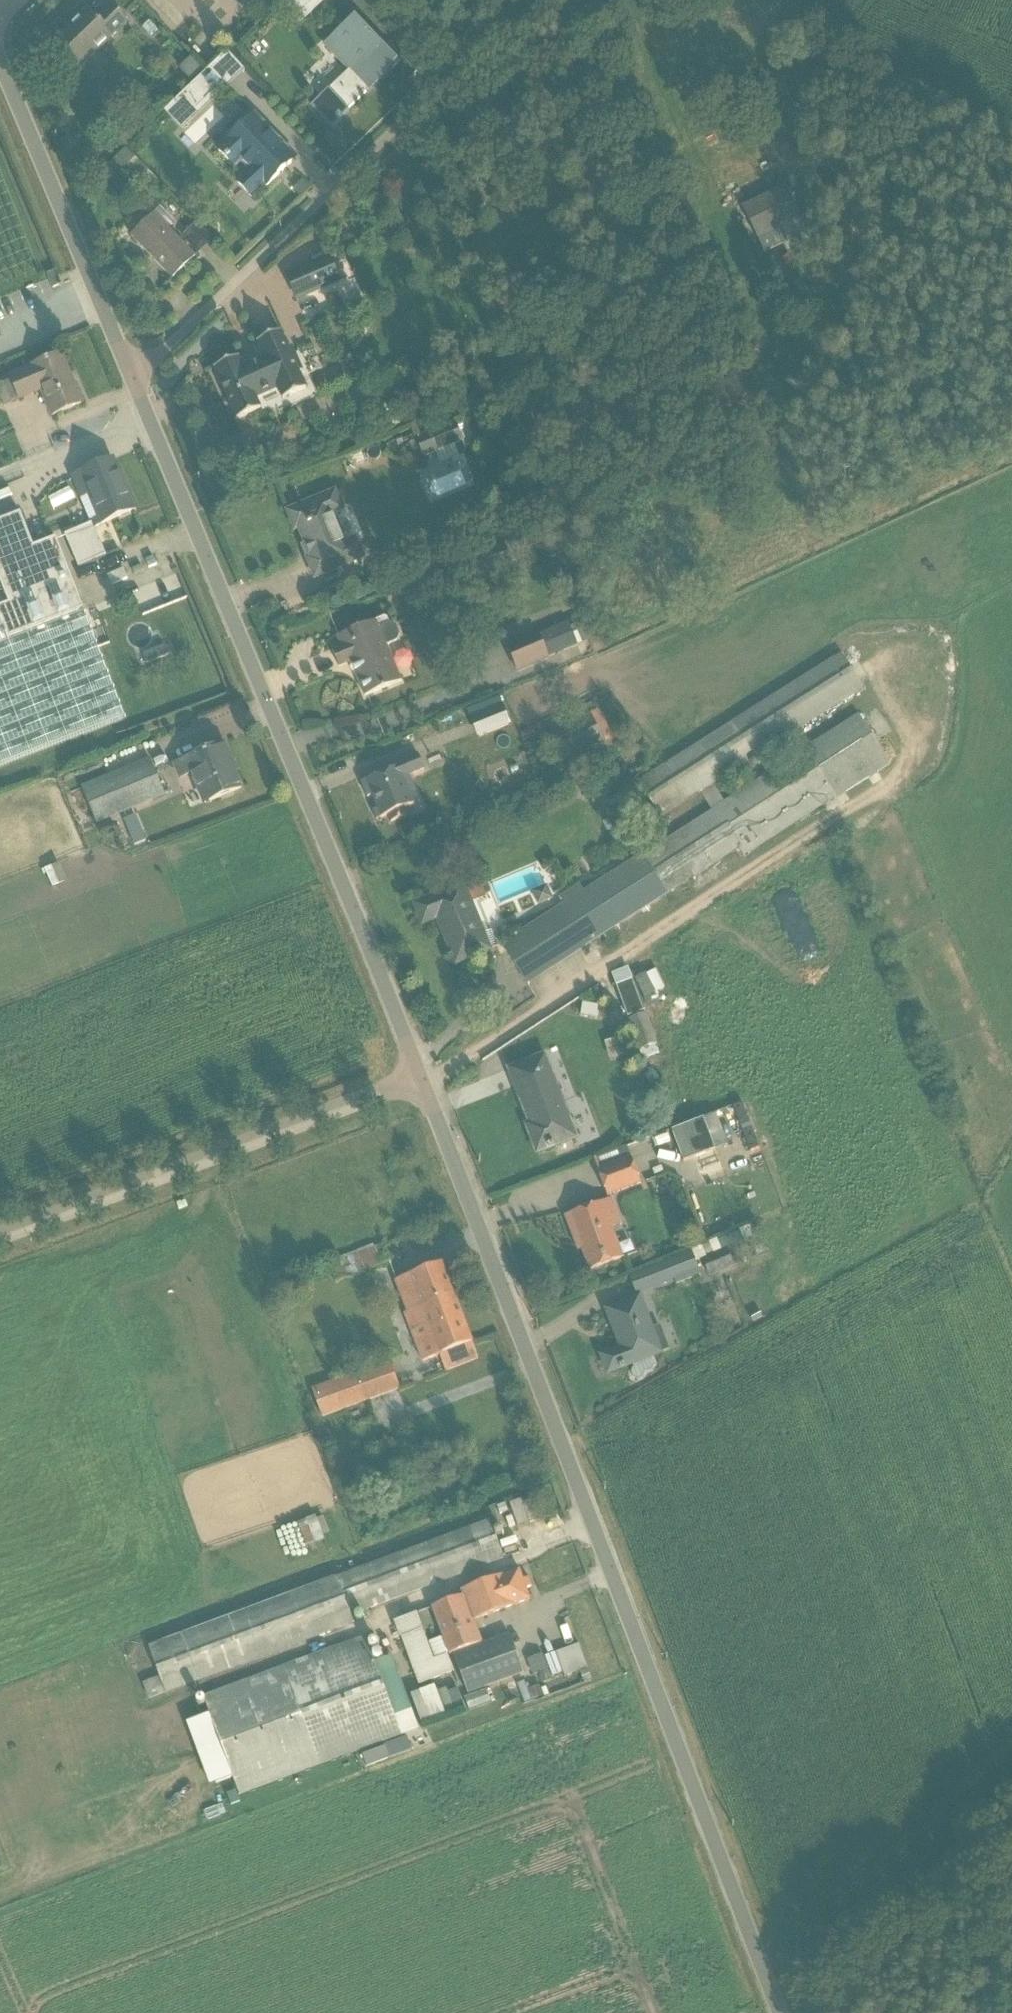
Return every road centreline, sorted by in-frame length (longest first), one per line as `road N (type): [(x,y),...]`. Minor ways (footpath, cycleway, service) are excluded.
road 1 (residential): [(424,1080),(778,2012)]
road 2 (residential): [(128,371),(424,1080)]
road 3 (residential): [(529,0),(160,355),(128,371)]
road 4 (unclassified): [(0,1237),(424,1080)]
road 5 (residential): [(0,62),(128,371)]

